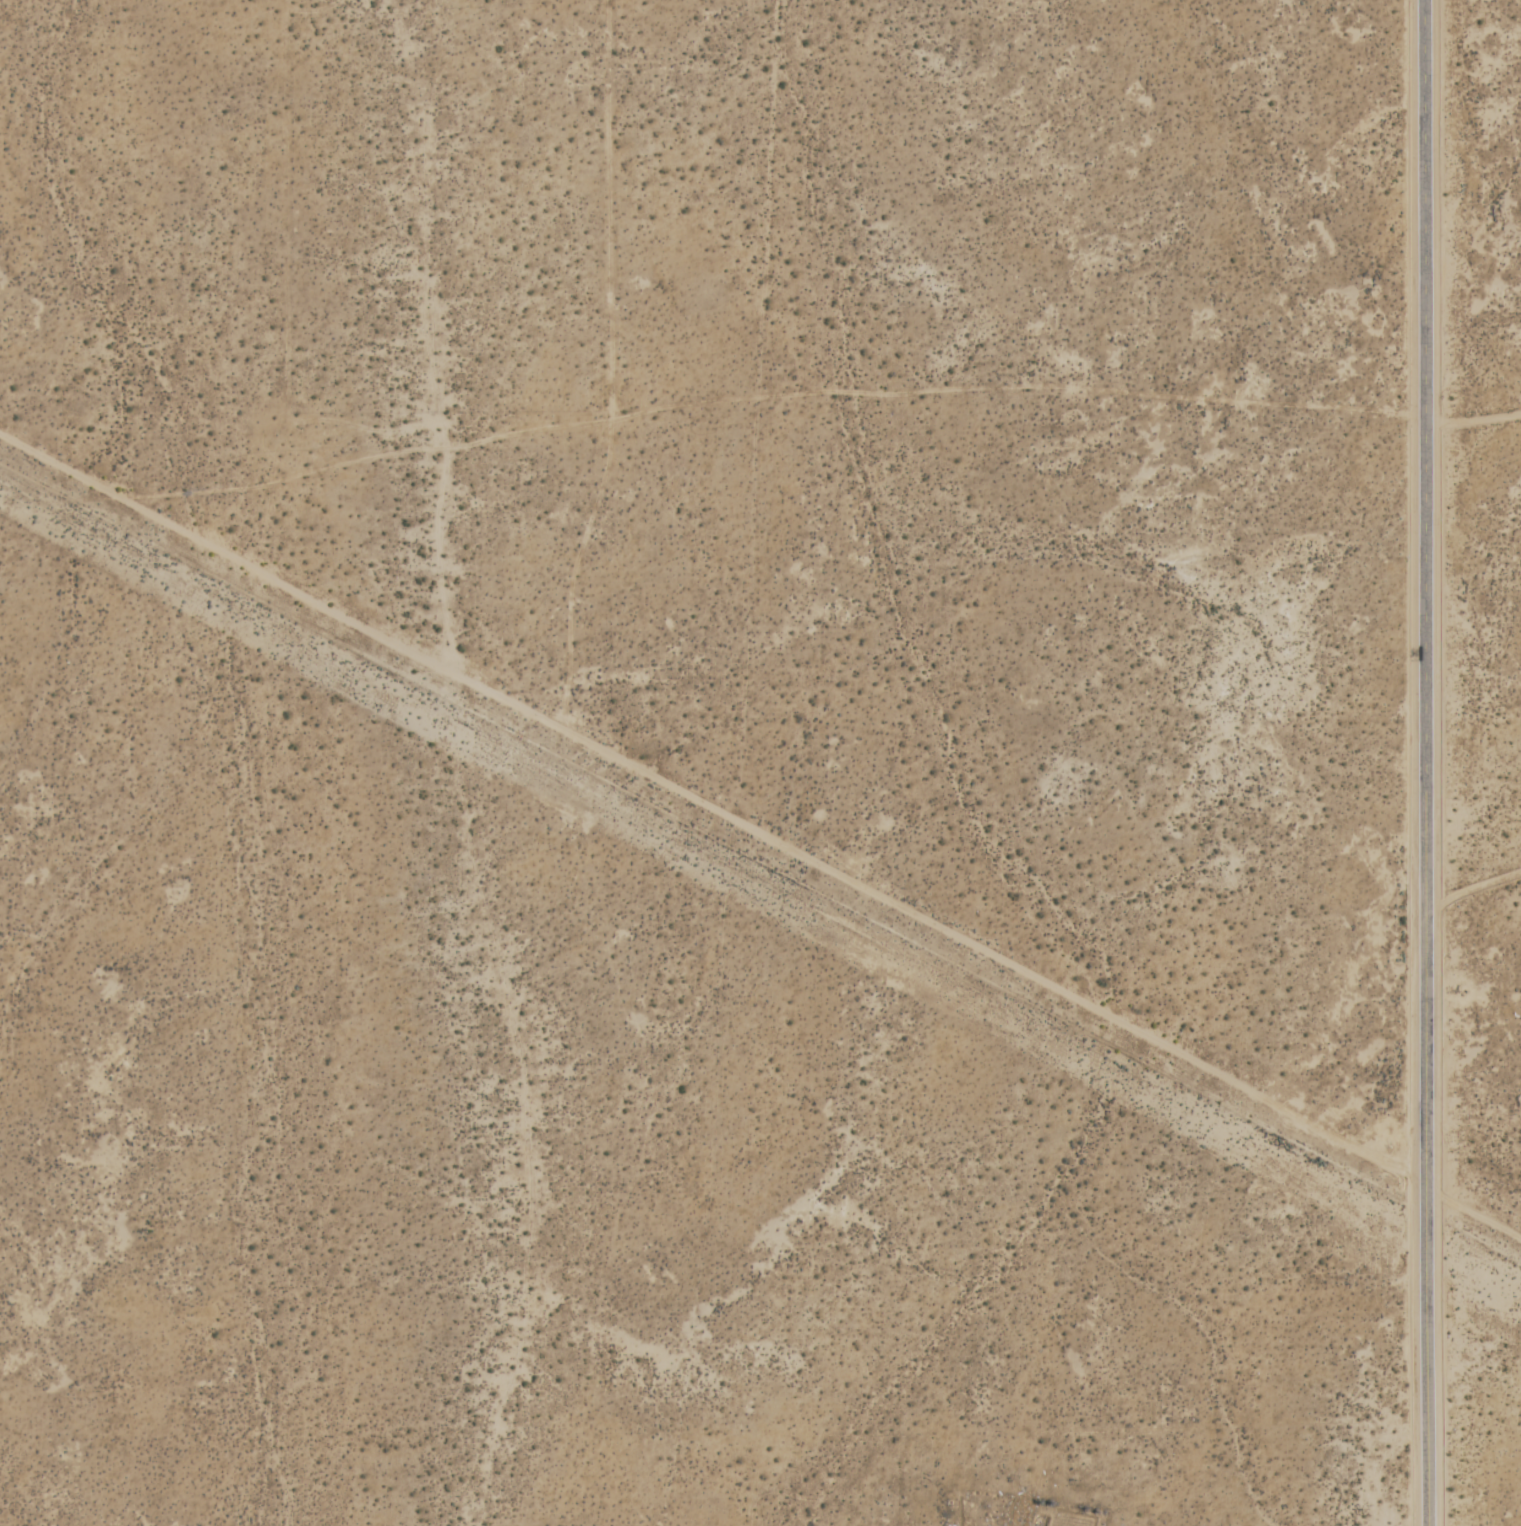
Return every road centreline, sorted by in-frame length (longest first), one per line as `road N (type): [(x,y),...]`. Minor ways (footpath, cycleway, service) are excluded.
road 1 (tertiary): [(1432,0),(1432,1525)]

